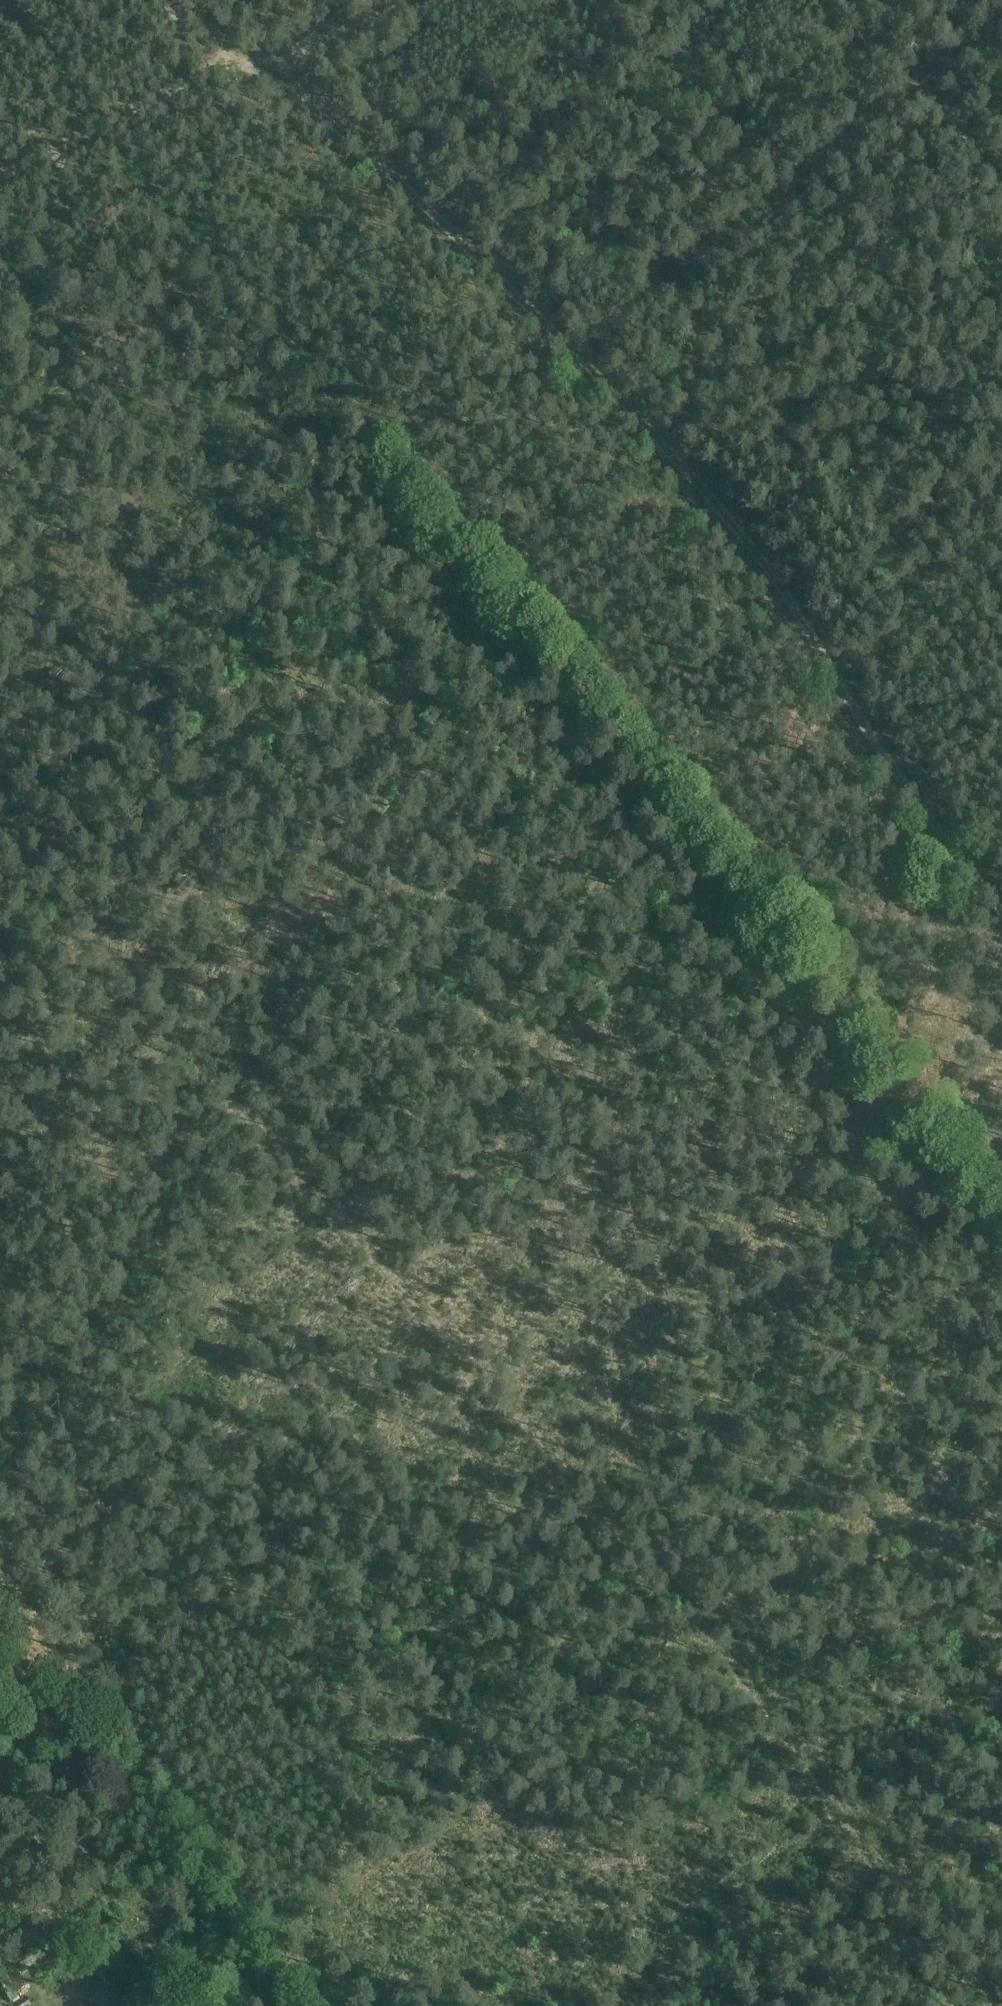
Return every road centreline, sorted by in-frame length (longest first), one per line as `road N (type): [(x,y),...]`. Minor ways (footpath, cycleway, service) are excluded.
road 1 (track): [(1001,2002),(713,1635),(486,1372),(26,1759)]
road 2 (track): [(1001,908),(889,762),(797,606),(700,487),(403,186),(273,75)]
road 3 (track): [(198,2005),(97,1874),(0,1725)]
road 4 (track): [(230,60),(0,176)]
road 5 (track): [(395,0),(273,75)]

